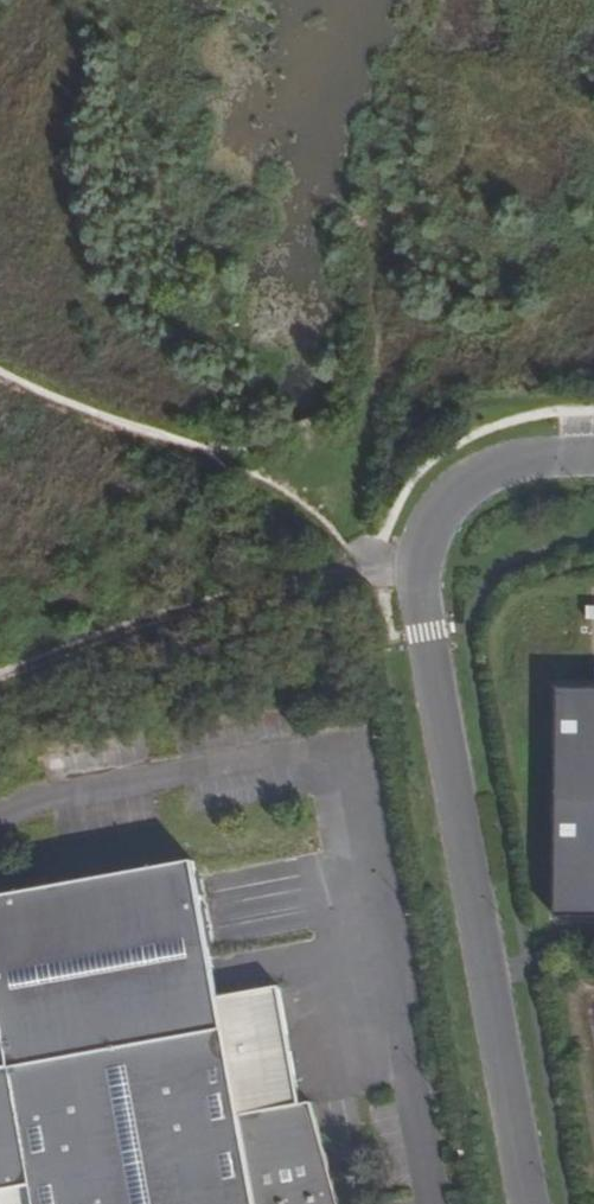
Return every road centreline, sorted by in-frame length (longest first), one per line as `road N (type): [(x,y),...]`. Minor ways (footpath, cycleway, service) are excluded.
road 1 (unclassified): [(531,1203),(426,632),(420,556),(455,491),(499,468),(593,455)]
road 2 (track): [(374,562),(107,633),(0,676)]

